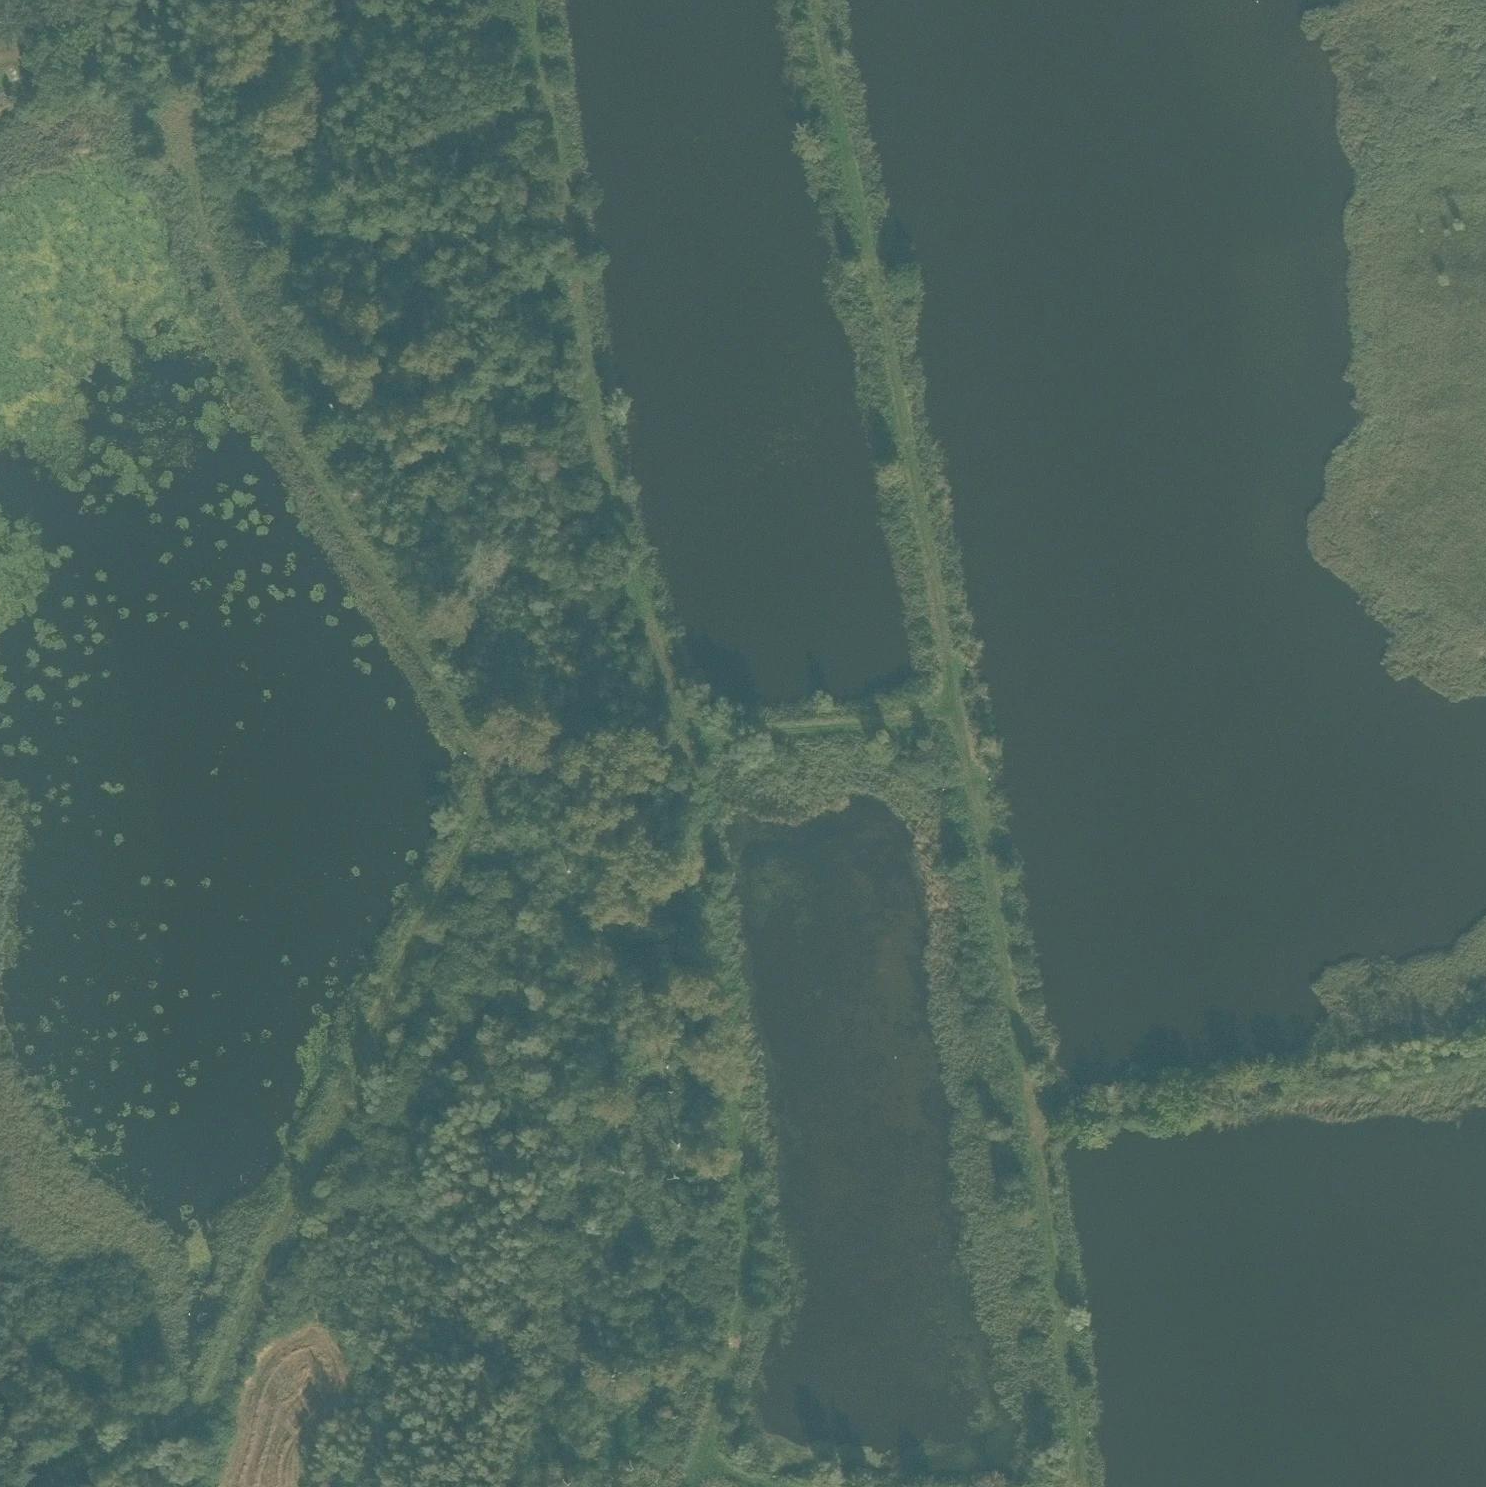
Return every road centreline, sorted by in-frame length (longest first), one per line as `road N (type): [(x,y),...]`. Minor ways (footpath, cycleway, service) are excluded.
road 1 (track): [(805,0),(934,587),(1075,1486)]

